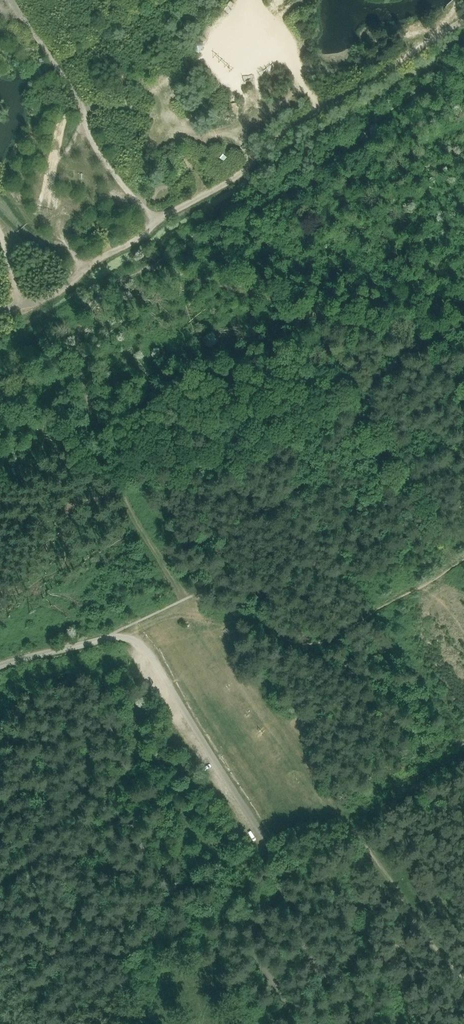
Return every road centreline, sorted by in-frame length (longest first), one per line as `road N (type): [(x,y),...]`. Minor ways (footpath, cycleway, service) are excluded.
road 1 (unclassified): [(0,666),(119,636),(138,644),(267,843),(278,879)]
road 2 (track): [(463,345),(246,278),(195,267),(149,269)]
road 3 (track): [(210,626),(252,621),(301,649),(321,648),(459,563)]
road 4 (track): [(121,492),(90,419),(78,321),(97,296),(149,269)]
road 5 (track): [(344,821),(189,607)]
road 6 (track): [(463,984),(344,821)]
road 7 (unclassified): [(278,879),(255,949),(294,1023)]
road 8 (unclassified): [(346,1023),(283,894)]
road 9 (track): [(185,600),(121,492)]

